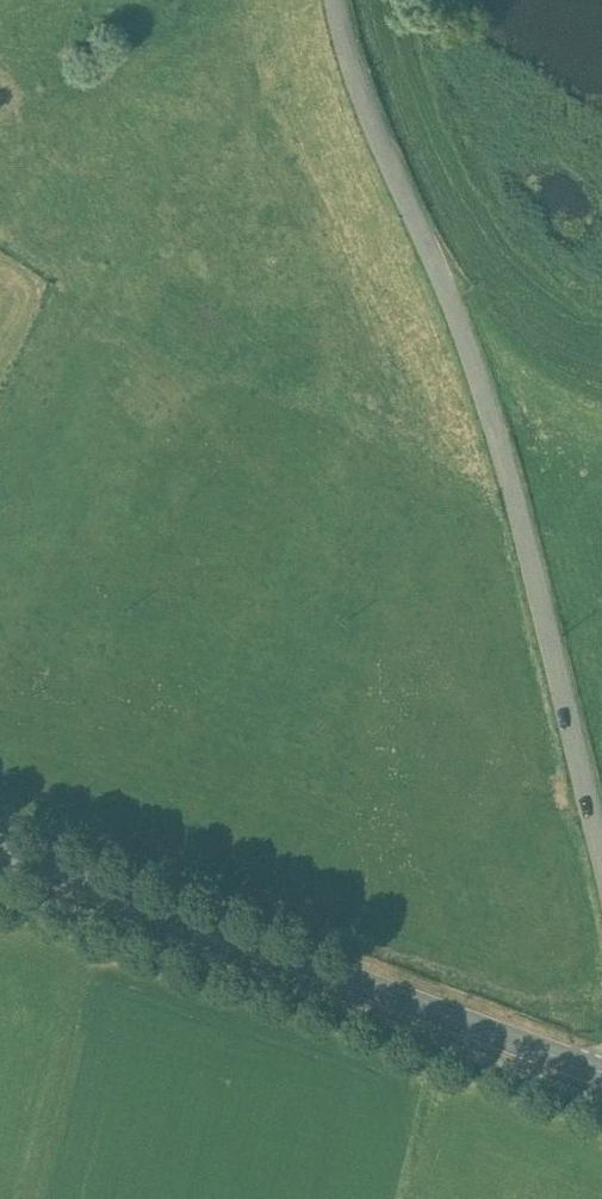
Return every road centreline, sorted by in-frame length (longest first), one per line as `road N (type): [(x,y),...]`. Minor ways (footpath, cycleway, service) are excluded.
road 1 (unclassified): [(341,0),(368,95),(449,277),(519,496),(601,831)]
road 2 (tertiary): [(0,844),(601,1068)]

